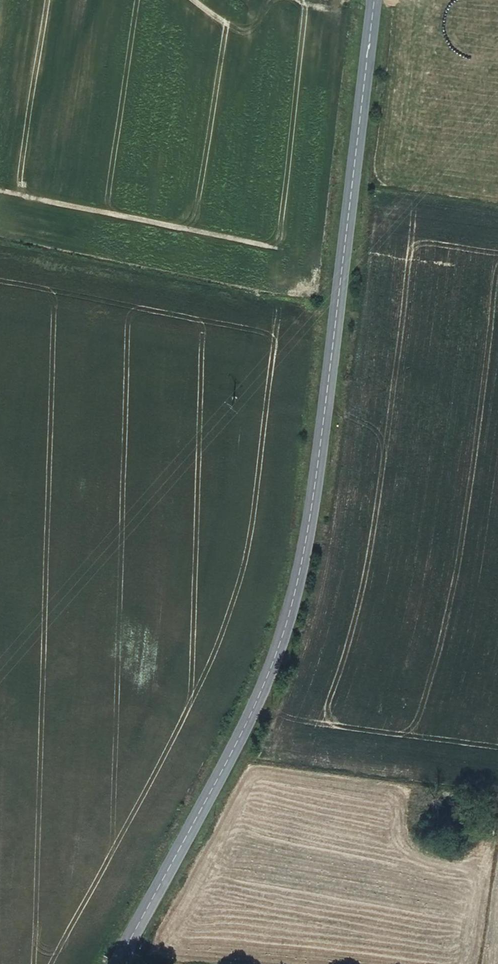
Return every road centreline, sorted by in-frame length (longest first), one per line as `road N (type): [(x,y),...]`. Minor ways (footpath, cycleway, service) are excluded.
road 1 (secondary): [(373,0),(312,514),(272,666),(117,963)]

